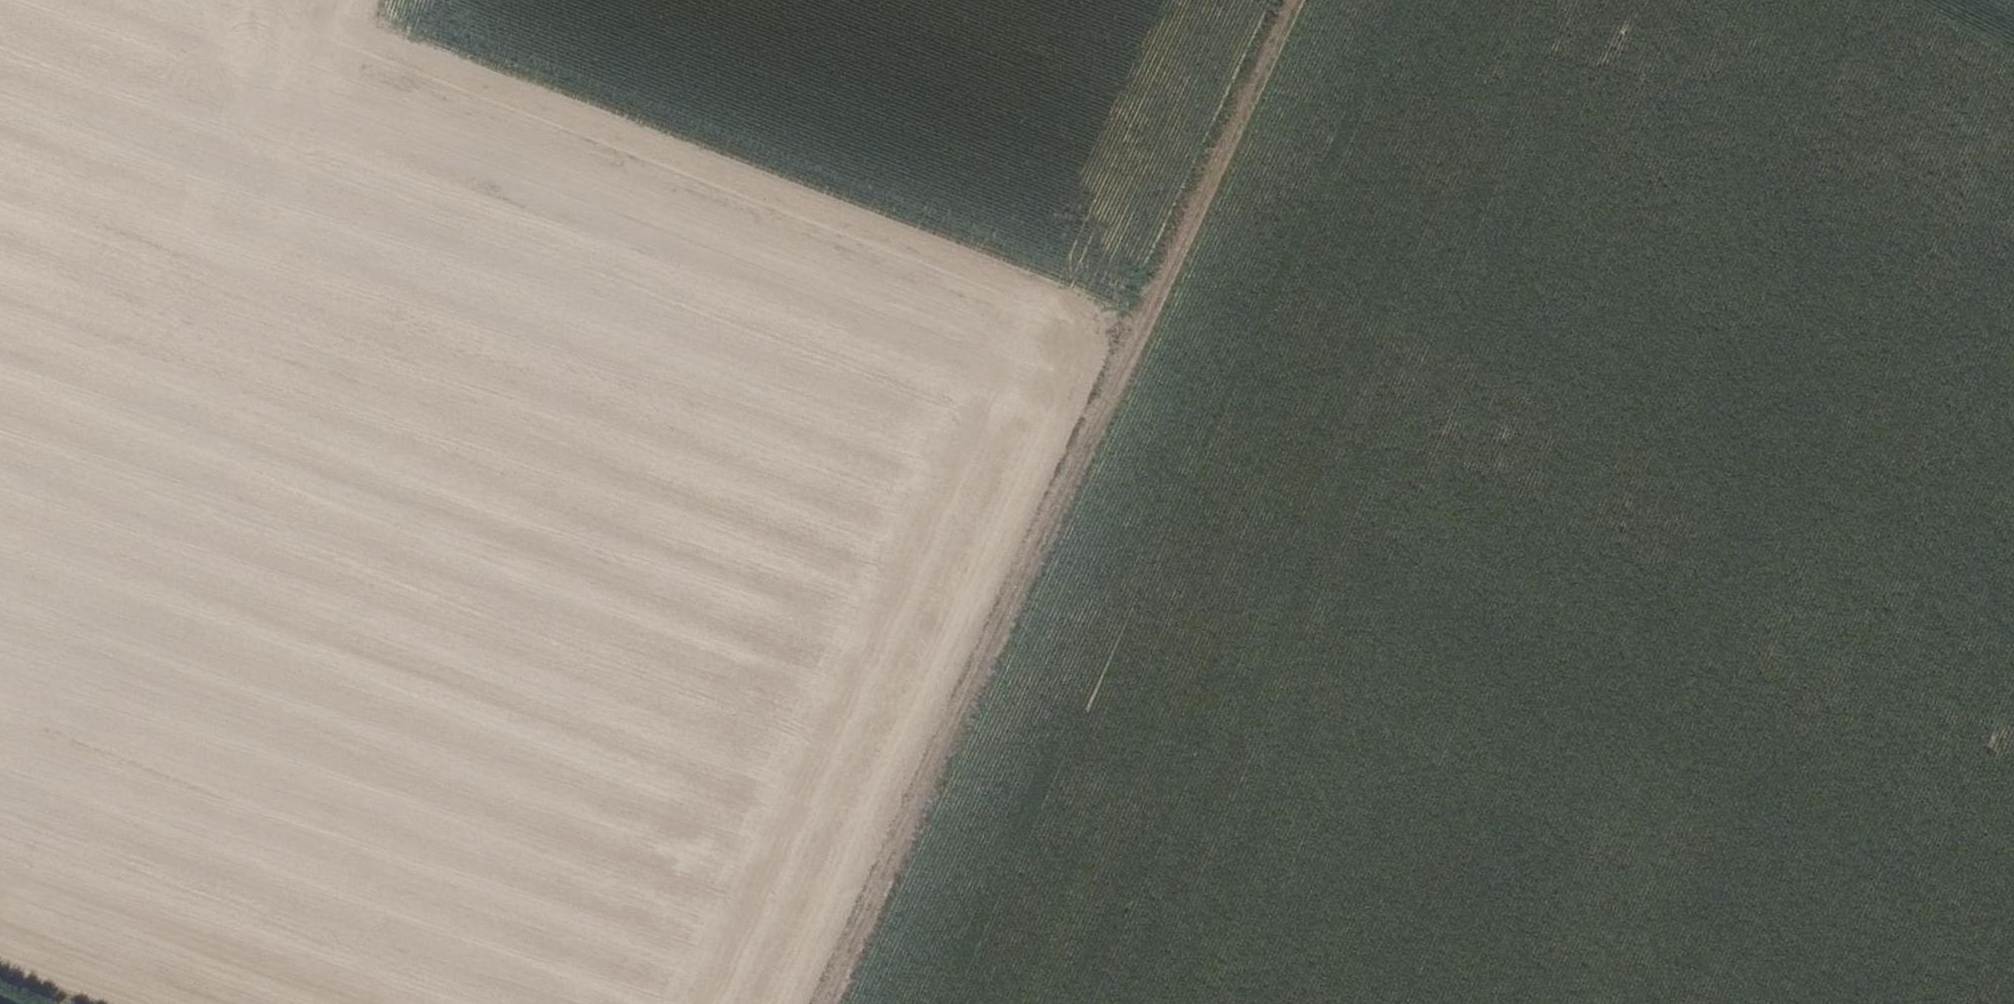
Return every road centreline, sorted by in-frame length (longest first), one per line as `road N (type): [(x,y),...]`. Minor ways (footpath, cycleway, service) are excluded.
road 1 (track): [(1285,0),(817,1003)]

